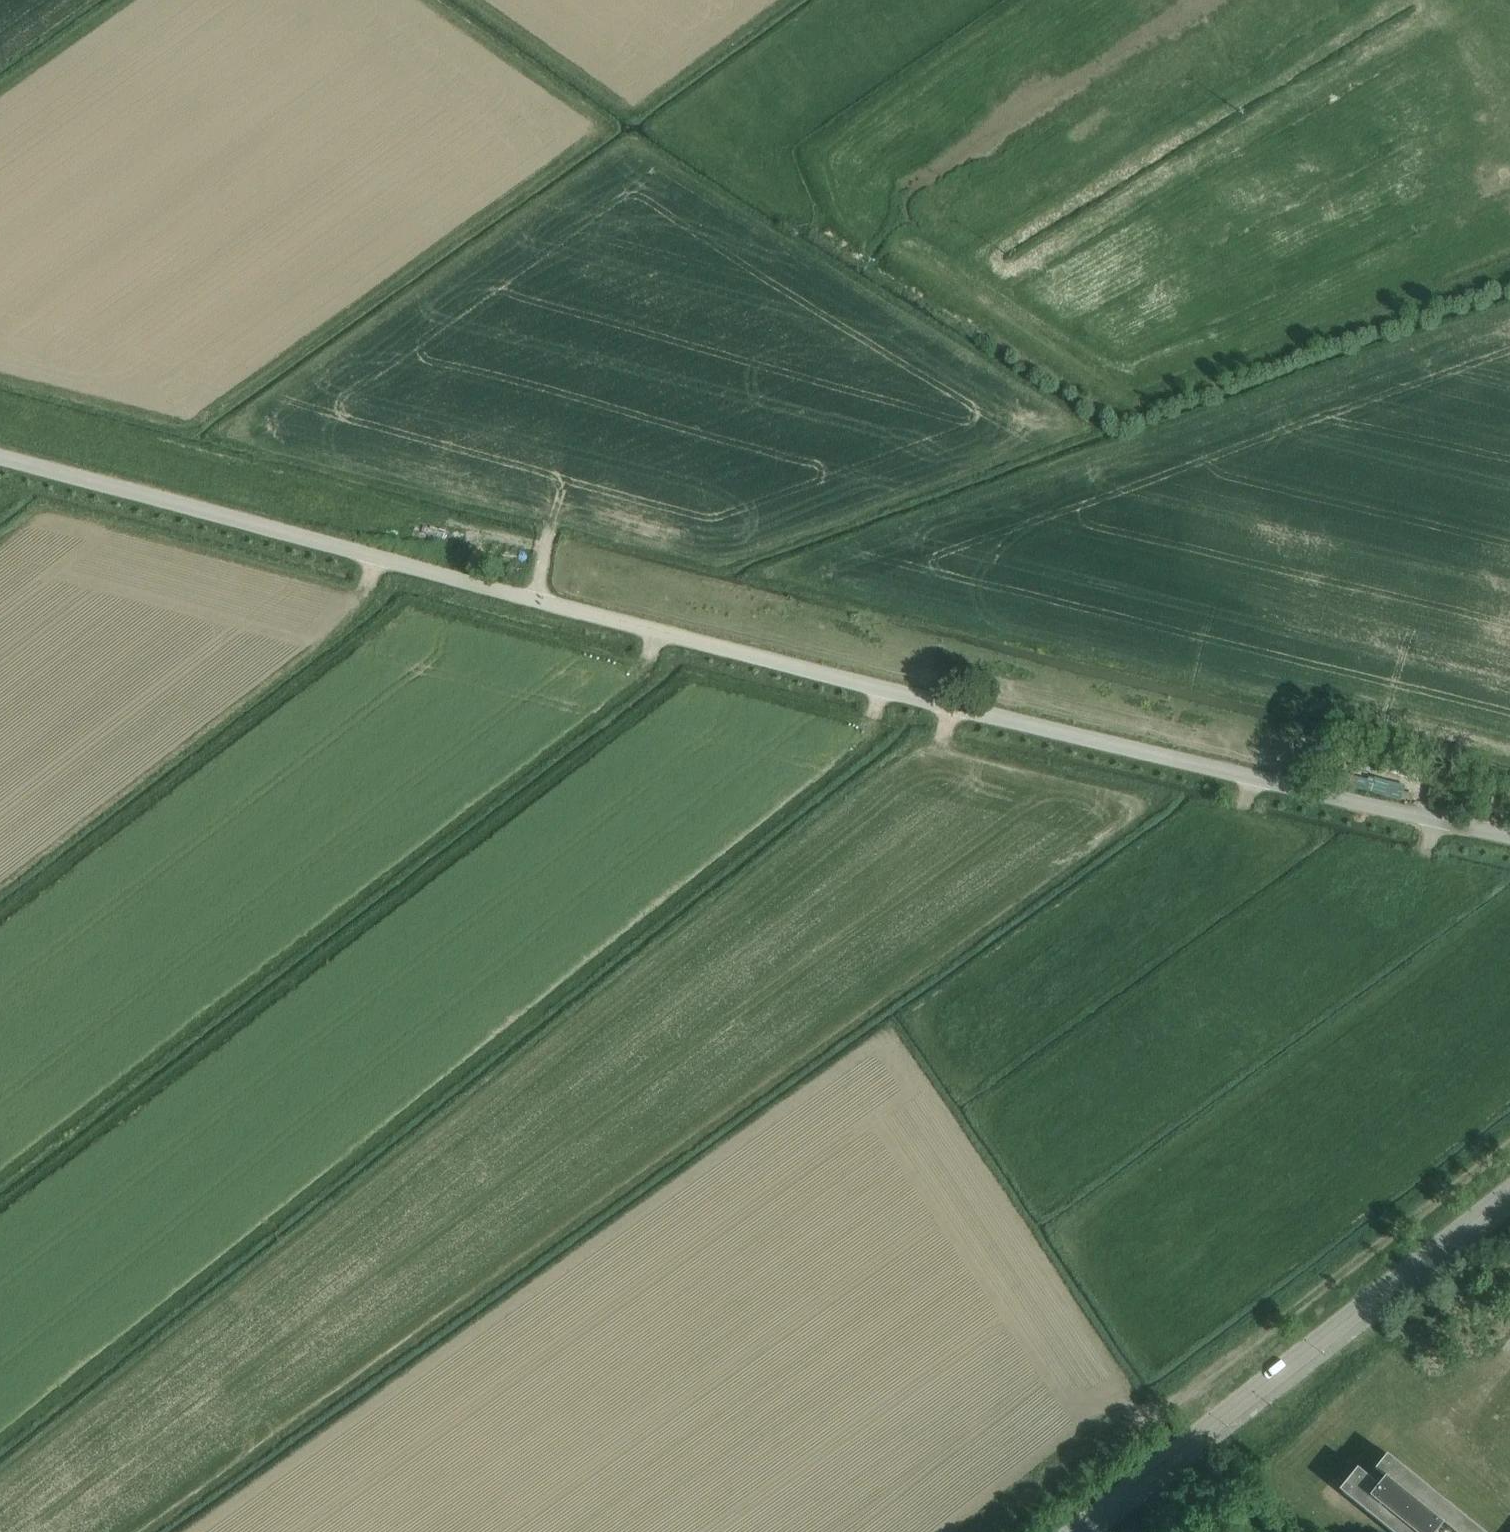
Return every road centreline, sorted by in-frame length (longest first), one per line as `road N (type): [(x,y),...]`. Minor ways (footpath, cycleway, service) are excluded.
road 1 (unclassified): [(0,457),(880,689),(1509,835)]
road 2 (unclassified): [(1078,1531),(1509,1192)]

